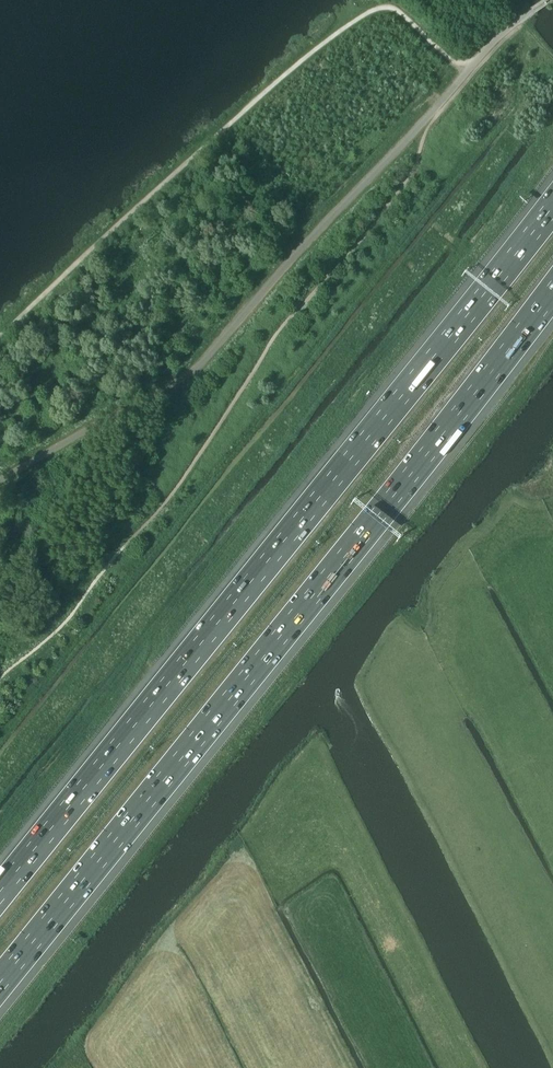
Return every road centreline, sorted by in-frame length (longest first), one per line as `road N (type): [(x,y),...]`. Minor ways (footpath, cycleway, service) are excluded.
road 1 (motorway): [(0,984),(552,293)]
road 2 (motorway): [(552,207),(0,893)]

